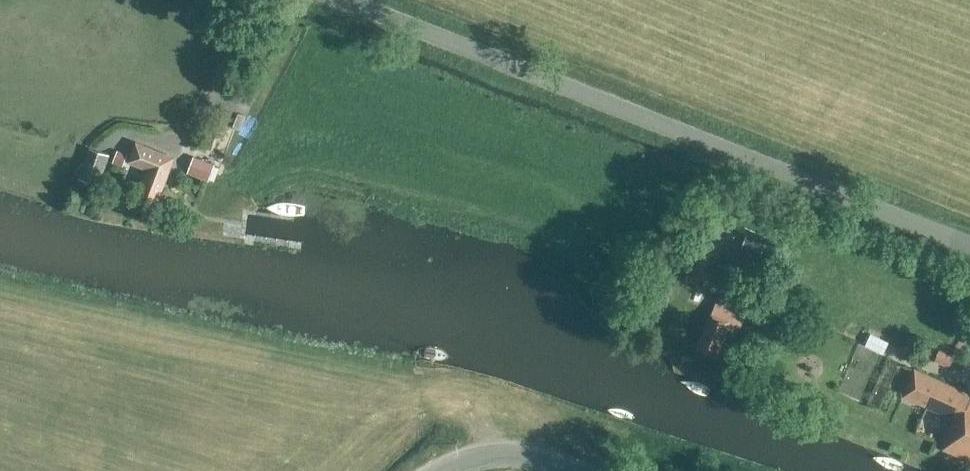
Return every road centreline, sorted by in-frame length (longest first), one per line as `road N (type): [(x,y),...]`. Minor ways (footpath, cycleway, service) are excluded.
road 1 (unclassified): [(969,246),(338,0)]
road 2 (tertiary): [(440,470),(514,454),(571,470)]

